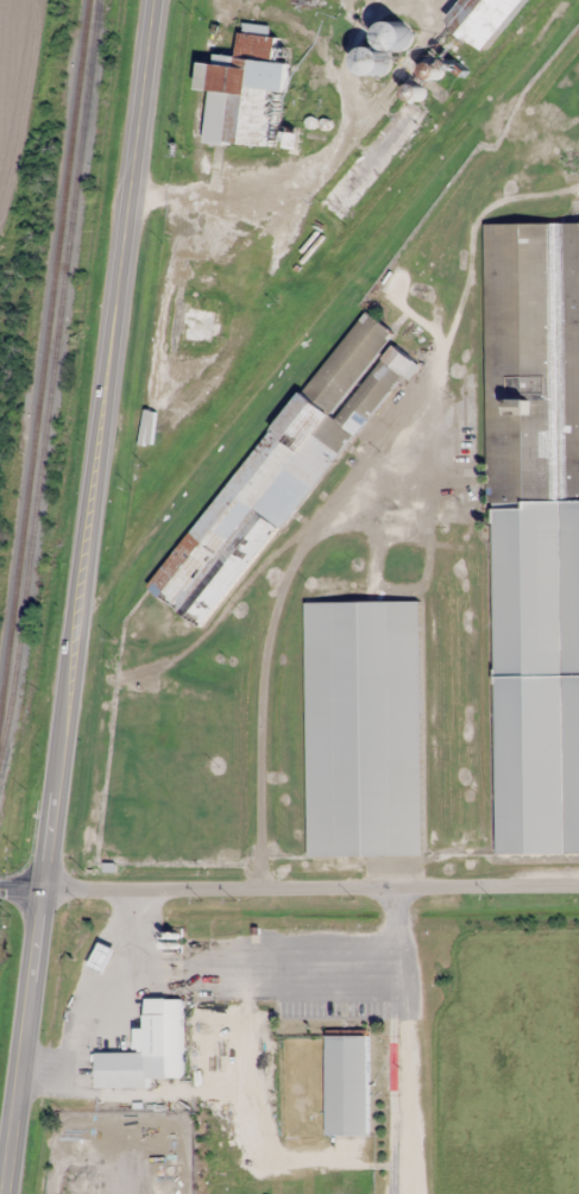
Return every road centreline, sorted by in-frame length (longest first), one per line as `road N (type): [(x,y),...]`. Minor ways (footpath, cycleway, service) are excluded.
road 1 (secondary): [(45,890),(155,0)]
road 2 (residential): [(45,890),(578,887)]
road 3 (secondary): [(6,1193),(45,890)]

